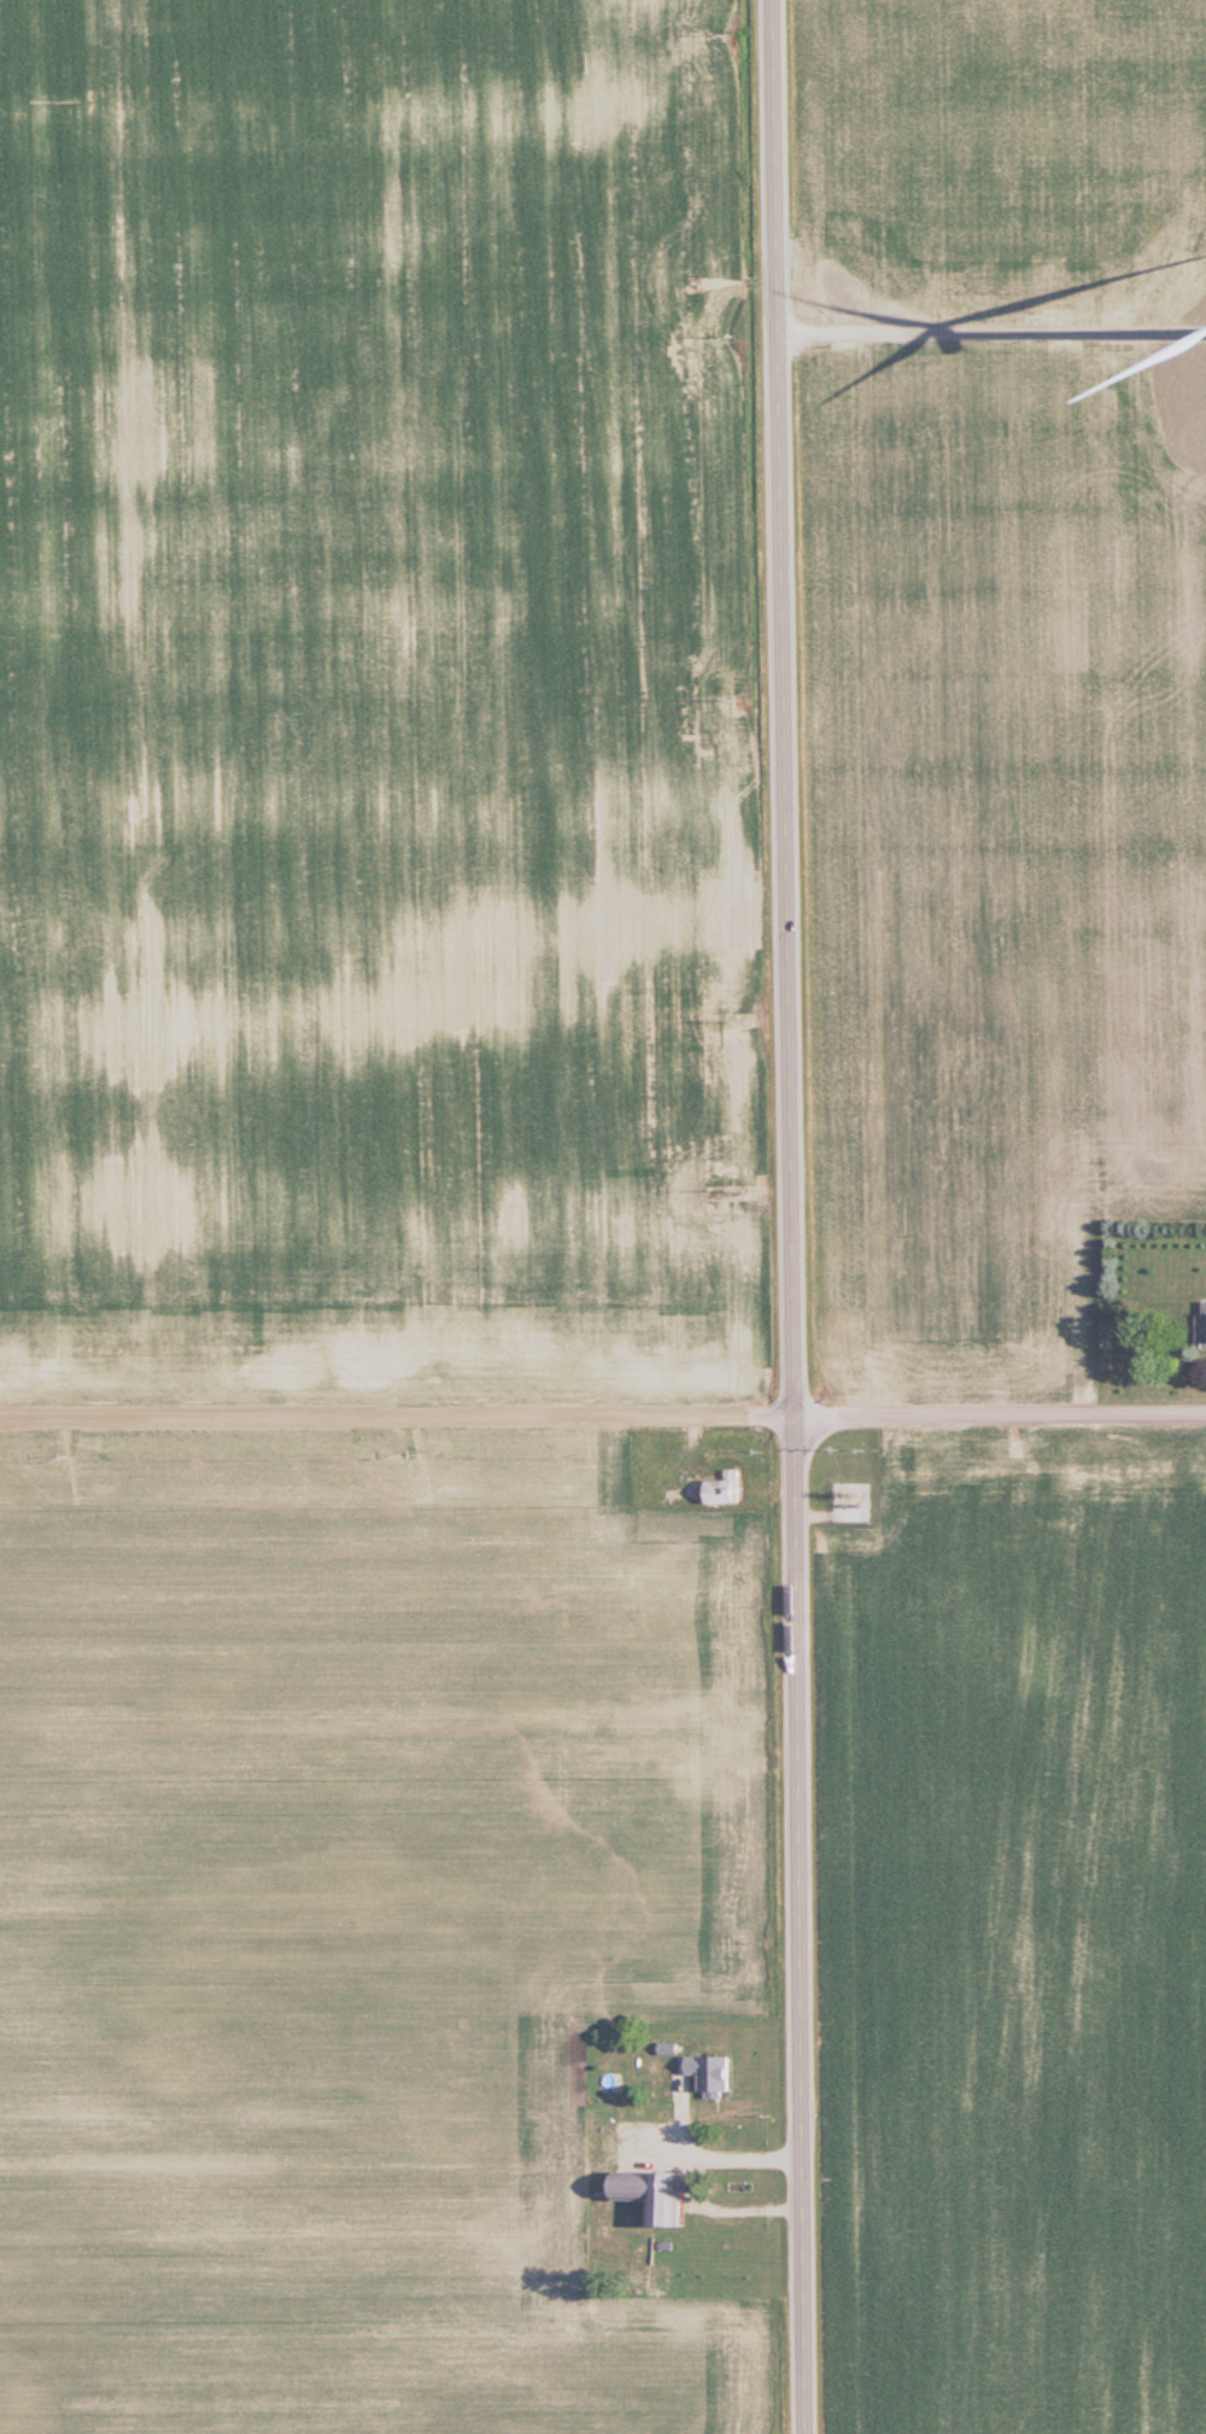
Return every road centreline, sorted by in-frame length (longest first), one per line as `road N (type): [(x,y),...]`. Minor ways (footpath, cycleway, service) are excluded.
road 1 (residential): [(805,2433),(774,0)]
road 2 (residential): [(0,1421),(1205,1417)]

